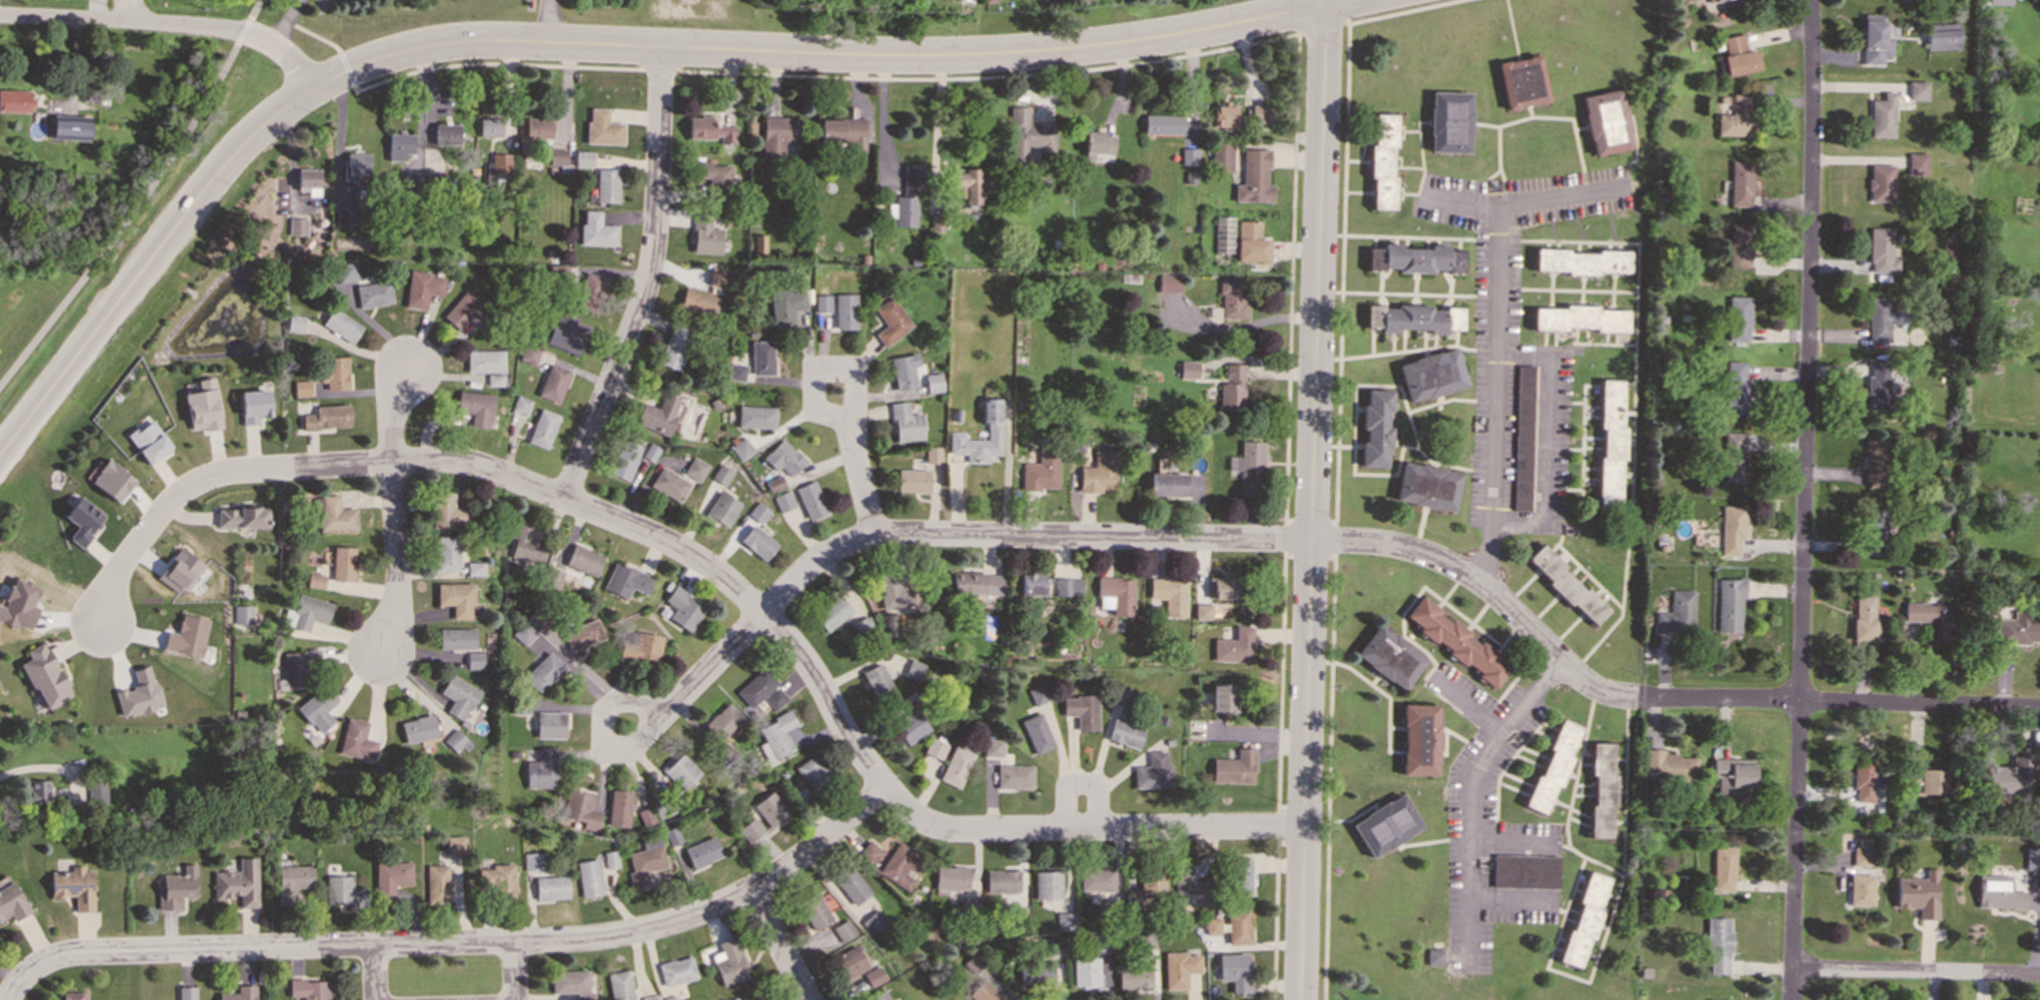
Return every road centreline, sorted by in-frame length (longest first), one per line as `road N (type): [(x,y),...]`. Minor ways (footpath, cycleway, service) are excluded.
road 1 (residential): [(1304,828),(931,824),(902,806),(857,751),(789,641),(718,574),(661,539),(468,463),(218,472),(170,498),(111,584),(104,622)]
road 2 (secondary): [(1327,0),(1122,39),(1024,48),(889,53),(456,38),(381,54),(314,85)]
road 3 (residential): [(1790,999),(1810,293),(1809,0)]
road 4 (residential): [(1301,999),(1322,0)]
road 5 (residential): [(6,999),(32,968),(81,952),(630,933),(767,881),(884,785)]
road 6 (residential): [(2039,709),(1603,693),(1459,570),(1394,546),(1311,541)]
road 7 (residential): [(1311,541),(882,535),(835,549),(762,613)]
road 8 (secondary): [(0,449),(219,166),(314,85)]
road 9 (residential): [(565,500),(649,279),(662,44)]
road 10 (residential): [(1482,585),(1503,212)]
road 11 (residential): [(0,17),(243,32),(290,59),(314,85)]
road 12 (residential): [(1562,665),(1471,785),(1471,962)]
road 13 (residential): [(380,650),(398,603),(392,407),(407,364)]
road 14 (residential): [(1791,970),(2039,976)]
road 15 (residential): [(1628,184),(1503,212),(1427,195)]
road 16 (residential): [(630,748),(662,717),(617,704),(604,715),(603,735),(610,747),(630,748)]
road 17 (residential): [(855,406),(851,374),(815,374),(822,412),(853,424),(855,406)]
road 18 (residential): [(762,613),(662,717)]
road 19 (residential): [(748,891),(806,999)]

